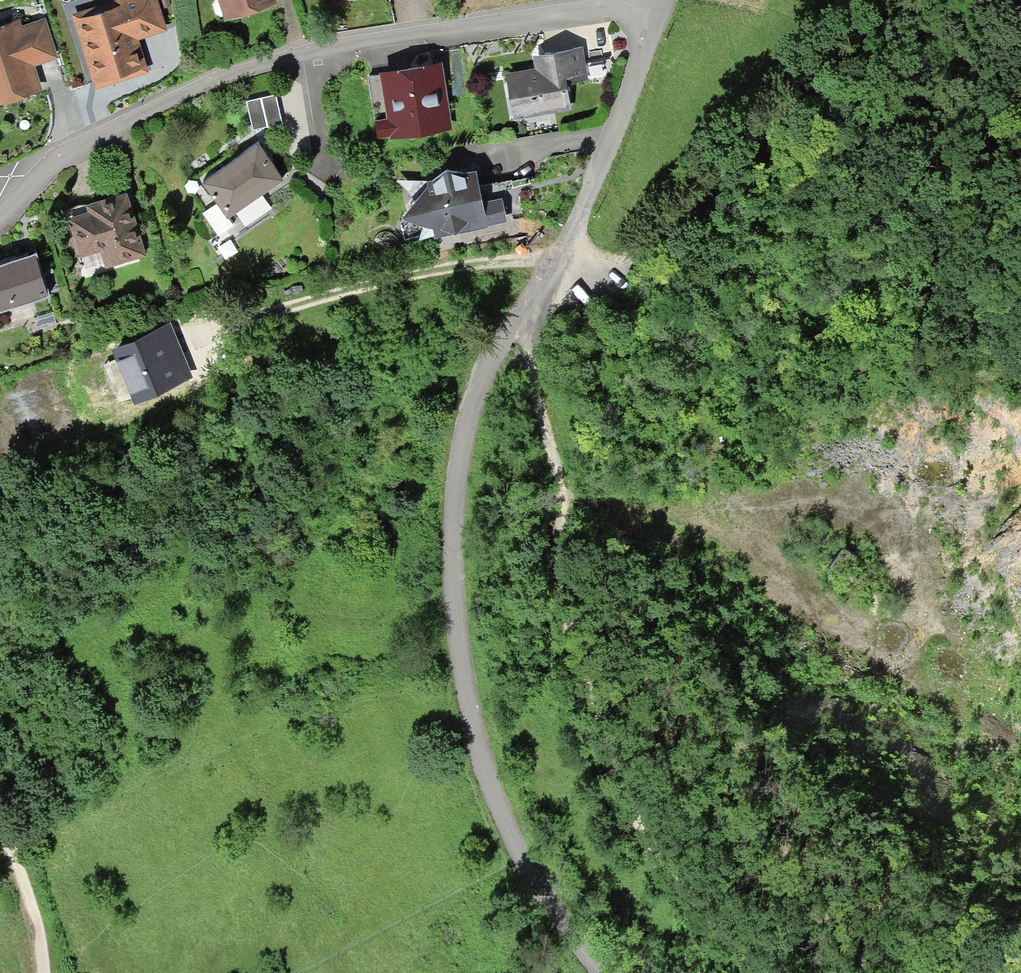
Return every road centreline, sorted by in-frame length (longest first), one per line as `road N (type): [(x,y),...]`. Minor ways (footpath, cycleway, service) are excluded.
road 1 (residential): [(603,972),(532,865),(487,760),(460,654),(453,506),(474,395),(602,163),(658,14)]
road 2 (track): [(768,972),(671,884),(607,771),(572,649),(562,501),(525,350),(506,332)]
road 3 (residential): [(0,213),(65,153),(241,69),(365,40),(506,21),(621,7),(658,14)]
road 4 (track): [(927,0),(906,10),(628,264),(592,265),(559,251)]
road 5 (track): [(0,824),(20,869),(42,972)]

